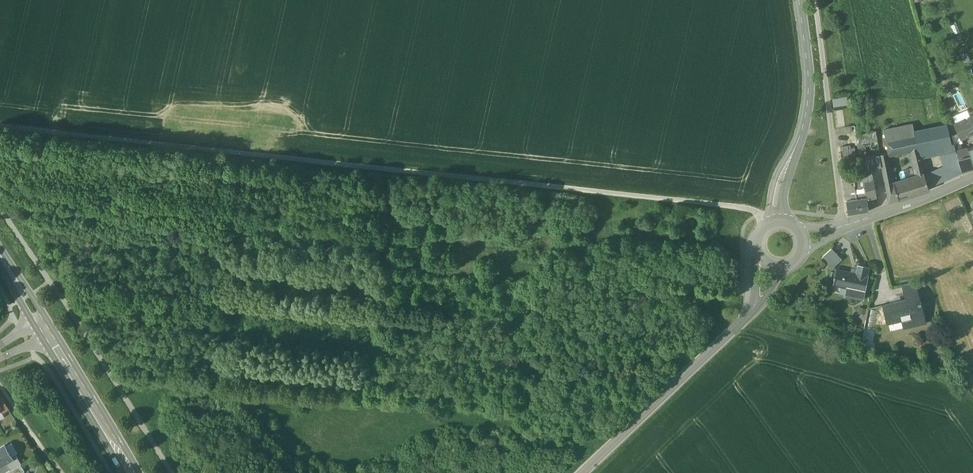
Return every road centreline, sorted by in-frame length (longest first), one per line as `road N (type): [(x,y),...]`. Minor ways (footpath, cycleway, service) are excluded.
road 1 (track): [(767,225),(743,207),(0,126)]
road 2 (track): [(0,204),(170,472)]
road 3 (unclassified): [(583,472),(754,309)]
road 4 (unclassified): [(776,222),(778,190),(807,106),(798,0)]
road 5 (secondary): [(45,329),(130,472)]
road 6 (residential): [(857,221),(972,177)]

